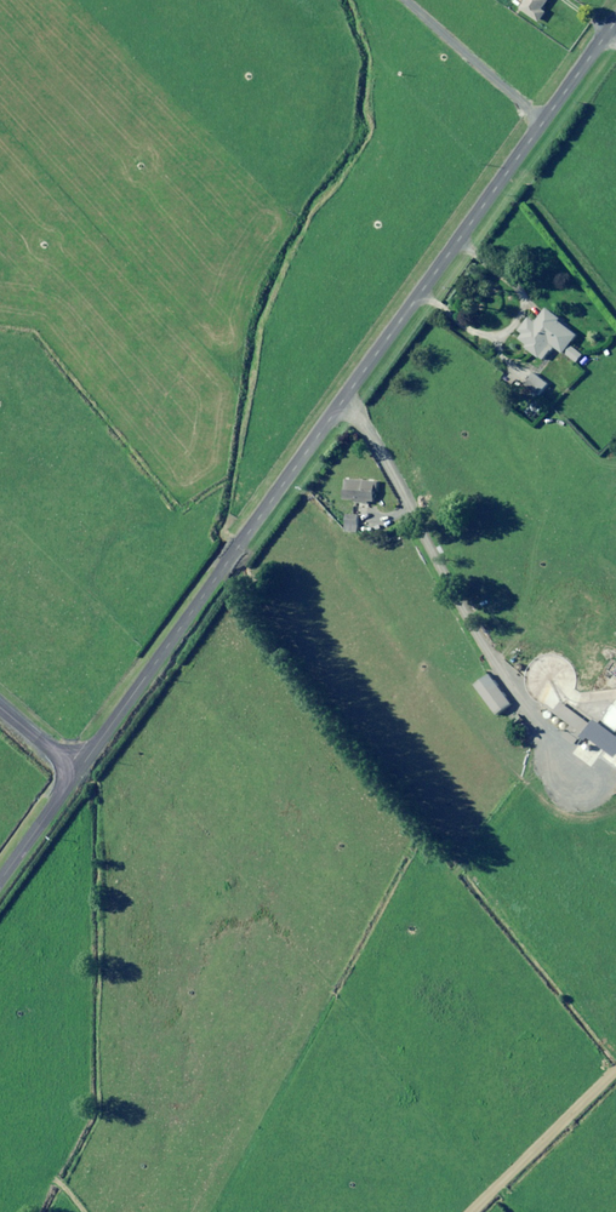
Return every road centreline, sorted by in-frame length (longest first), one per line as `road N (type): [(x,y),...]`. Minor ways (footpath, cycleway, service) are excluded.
road 1 (tertiary): [(615,23),(78,774)]
road 2 (track): [(615,694),(528,705),(492,661),(362,424),(340,409)]
road 3 (tertiary): [(78,774),(0,883)]

